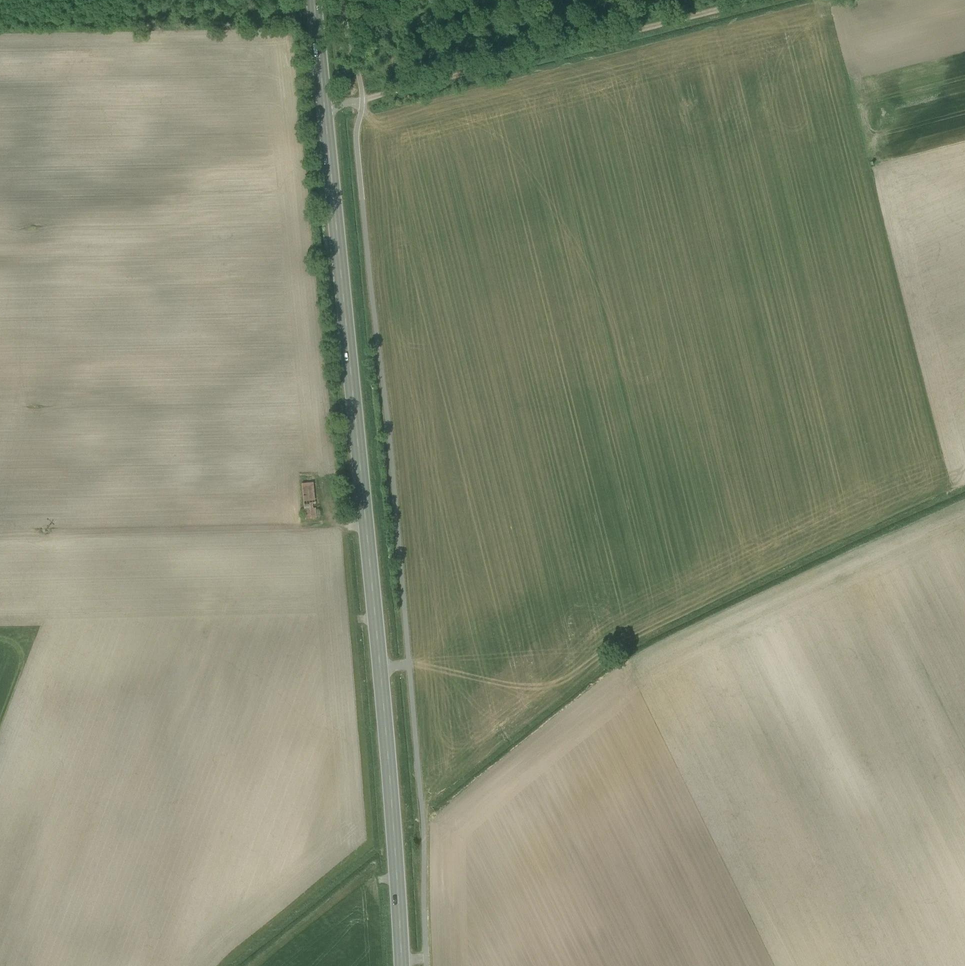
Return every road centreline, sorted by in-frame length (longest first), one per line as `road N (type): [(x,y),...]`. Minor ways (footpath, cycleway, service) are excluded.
road 1 (primary): [(401,965),(314,0)]
road 2 (track): [(748,0),(325,109)]

